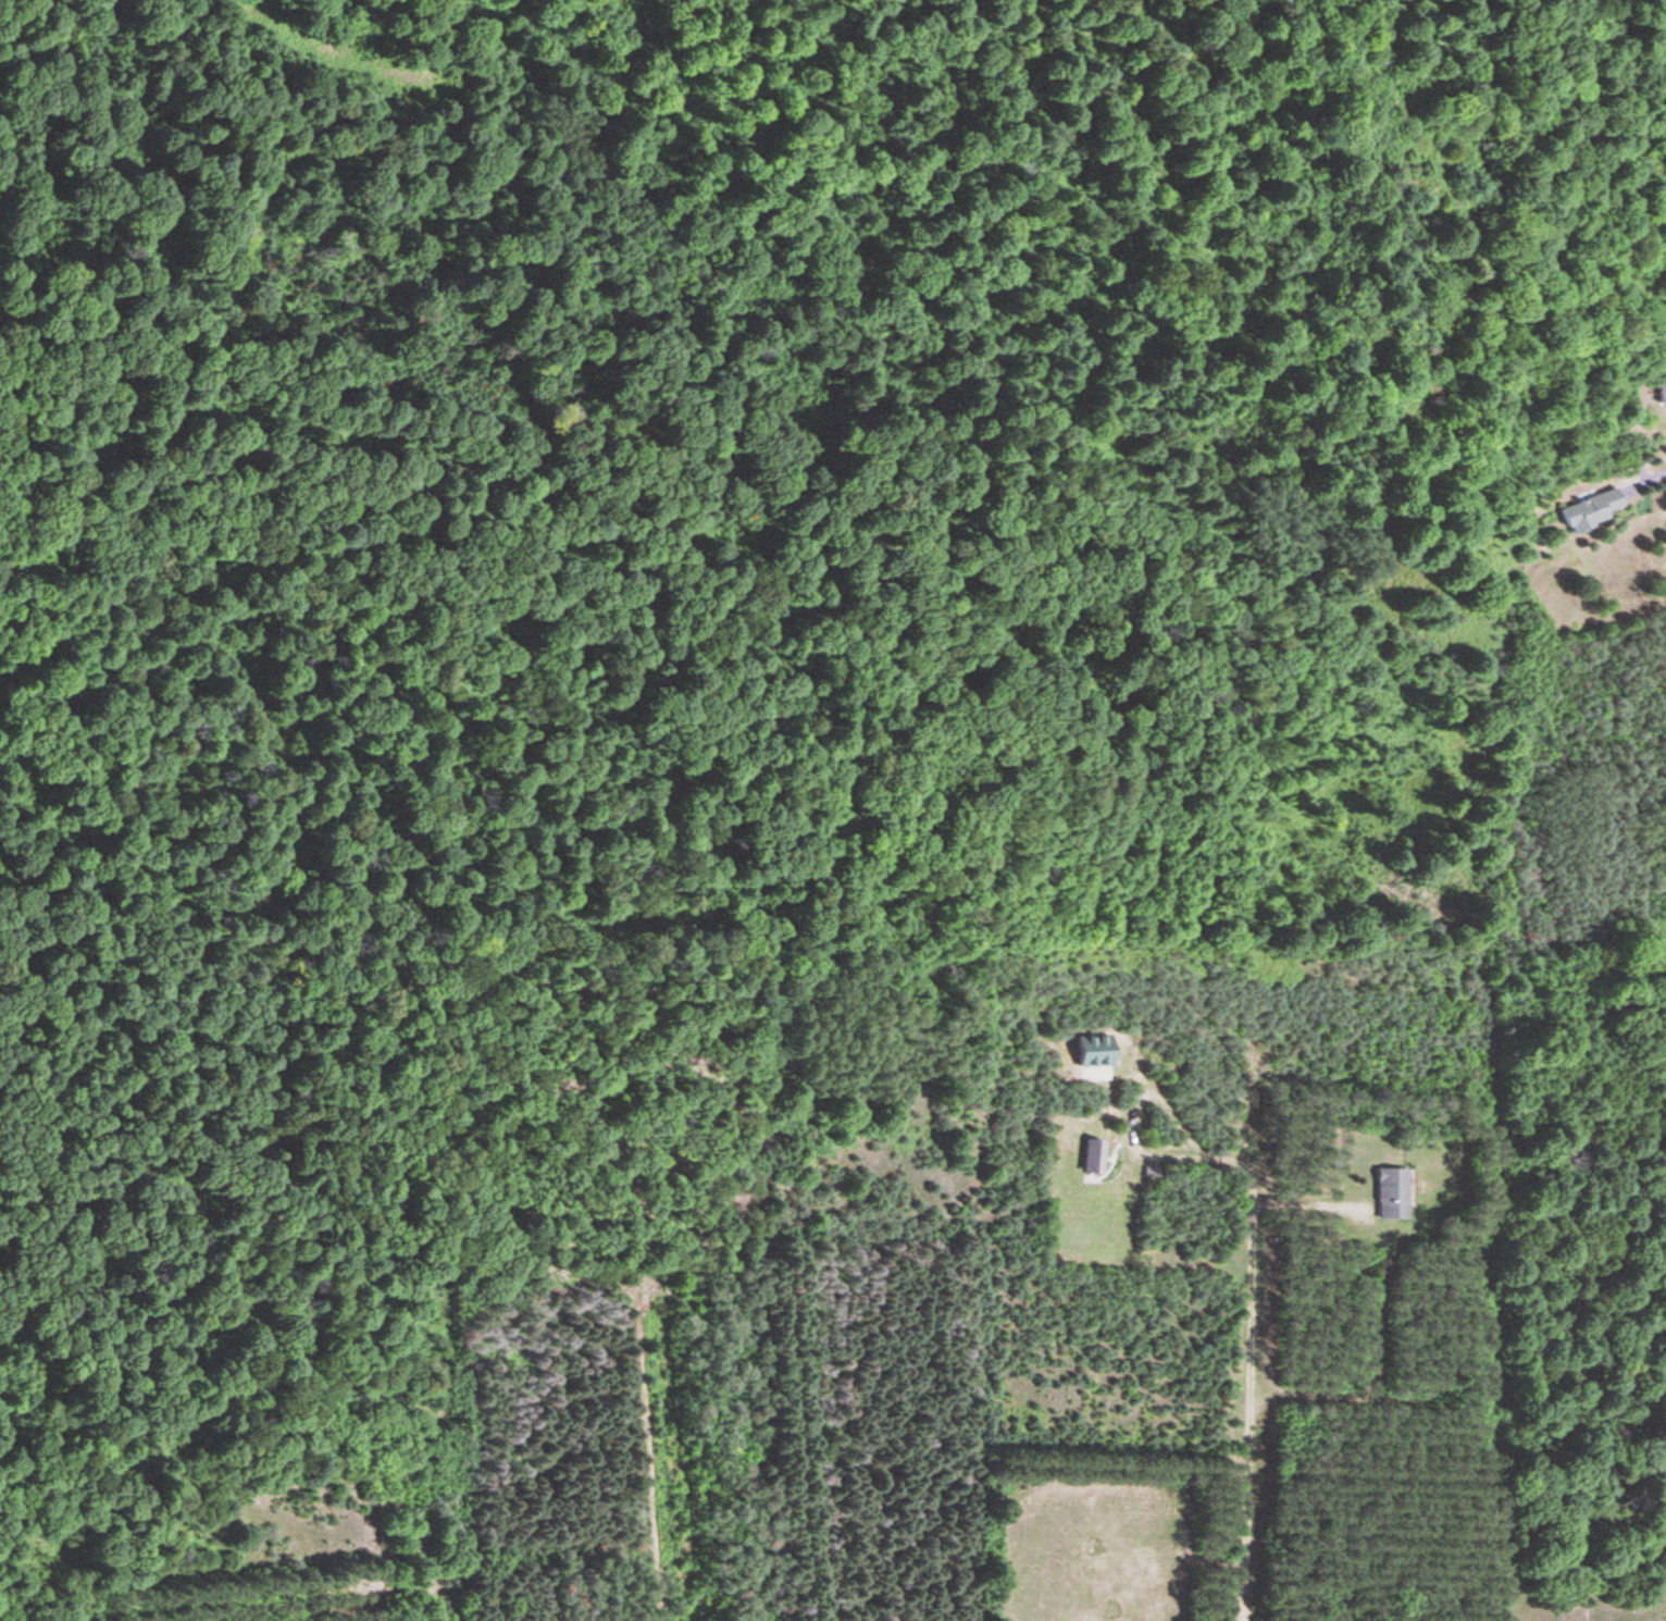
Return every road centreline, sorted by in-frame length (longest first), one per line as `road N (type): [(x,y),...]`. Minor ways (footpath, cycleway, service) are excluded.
road 1 (residential): [(1250,1620),(1256,1161)]

